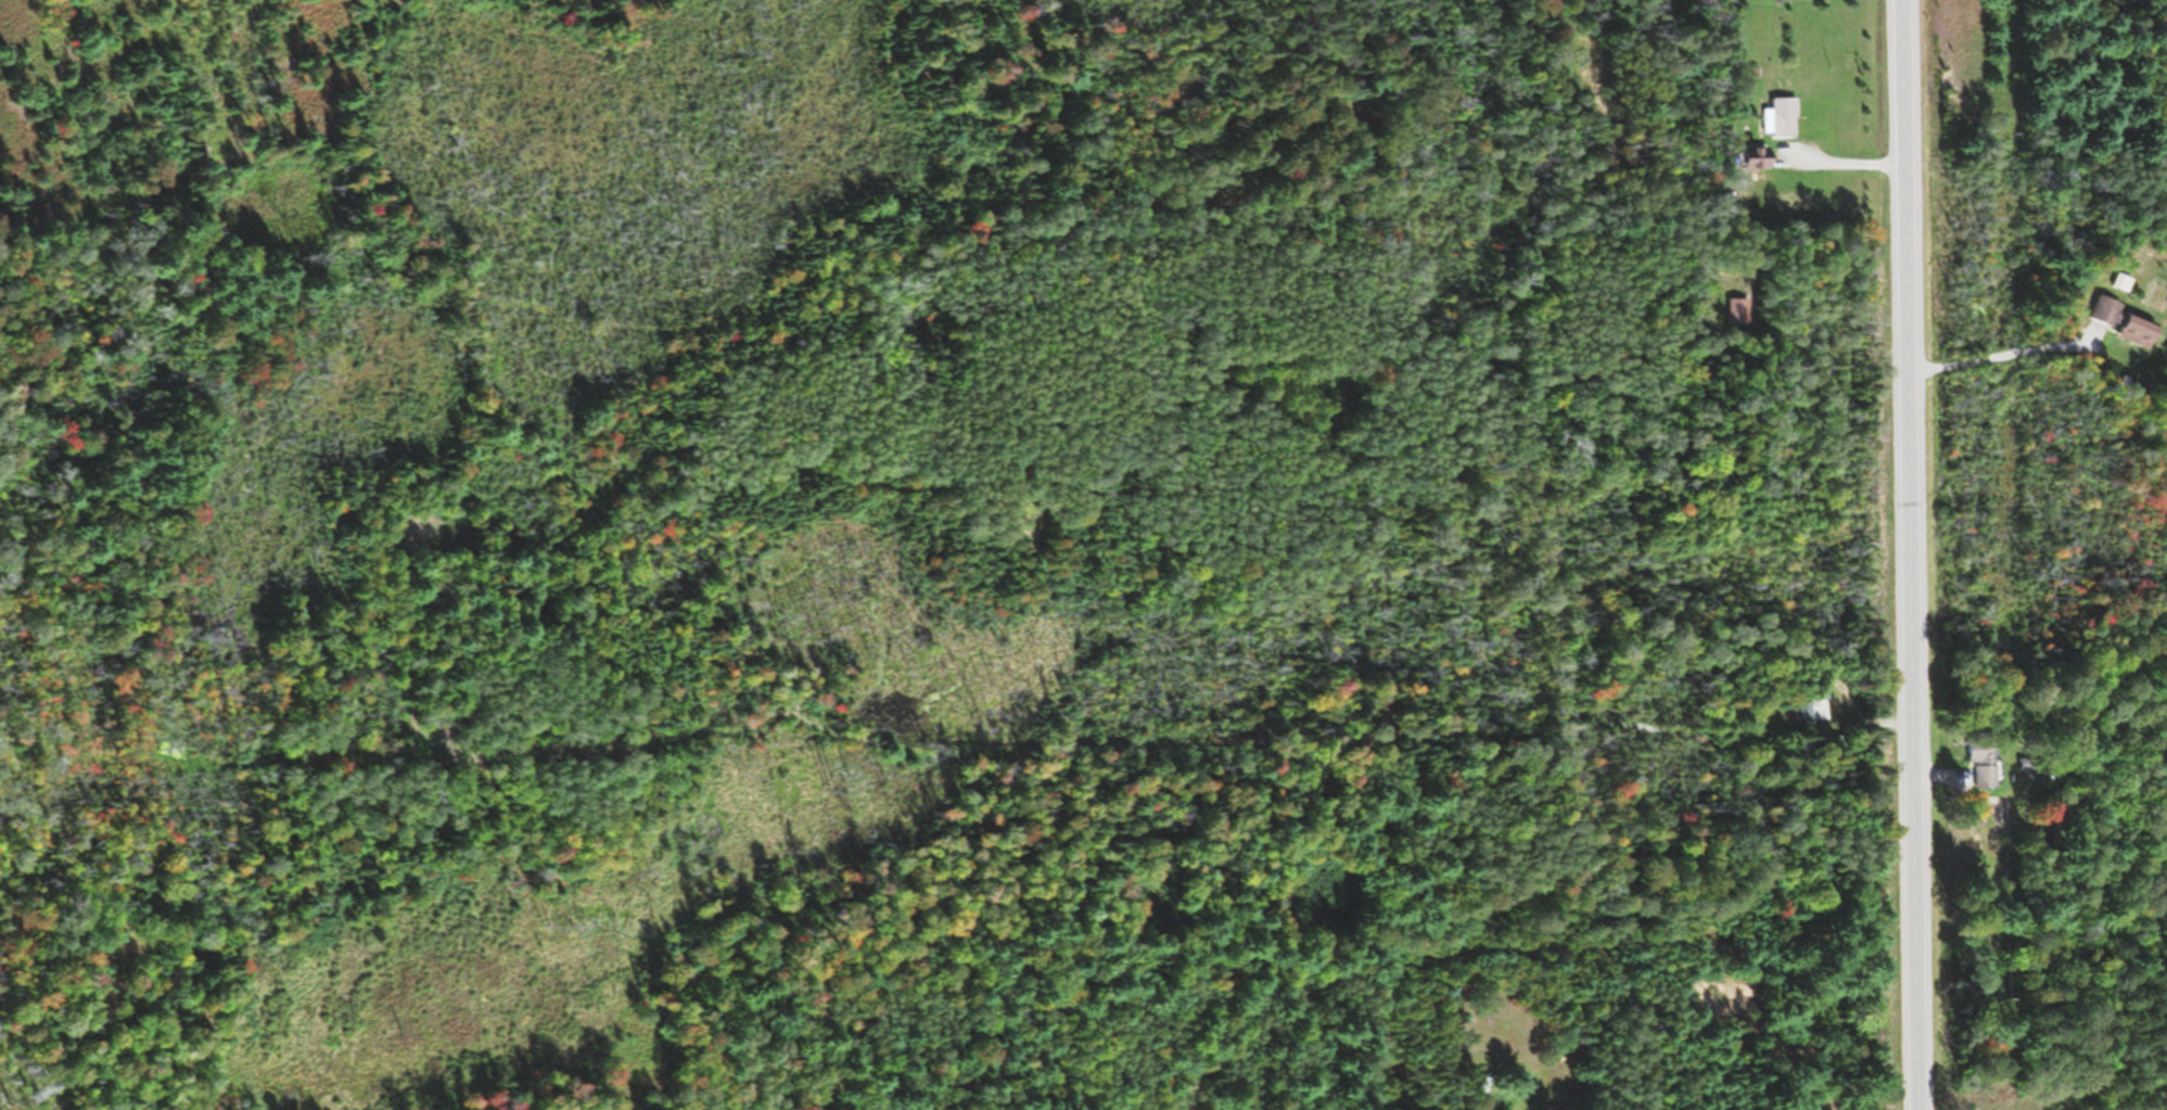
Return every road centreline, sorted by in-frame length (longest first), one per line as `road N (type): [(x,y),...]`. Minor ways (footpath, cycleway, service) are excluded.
road 1 (secondary): [(1924,1109),(1904,0)]

